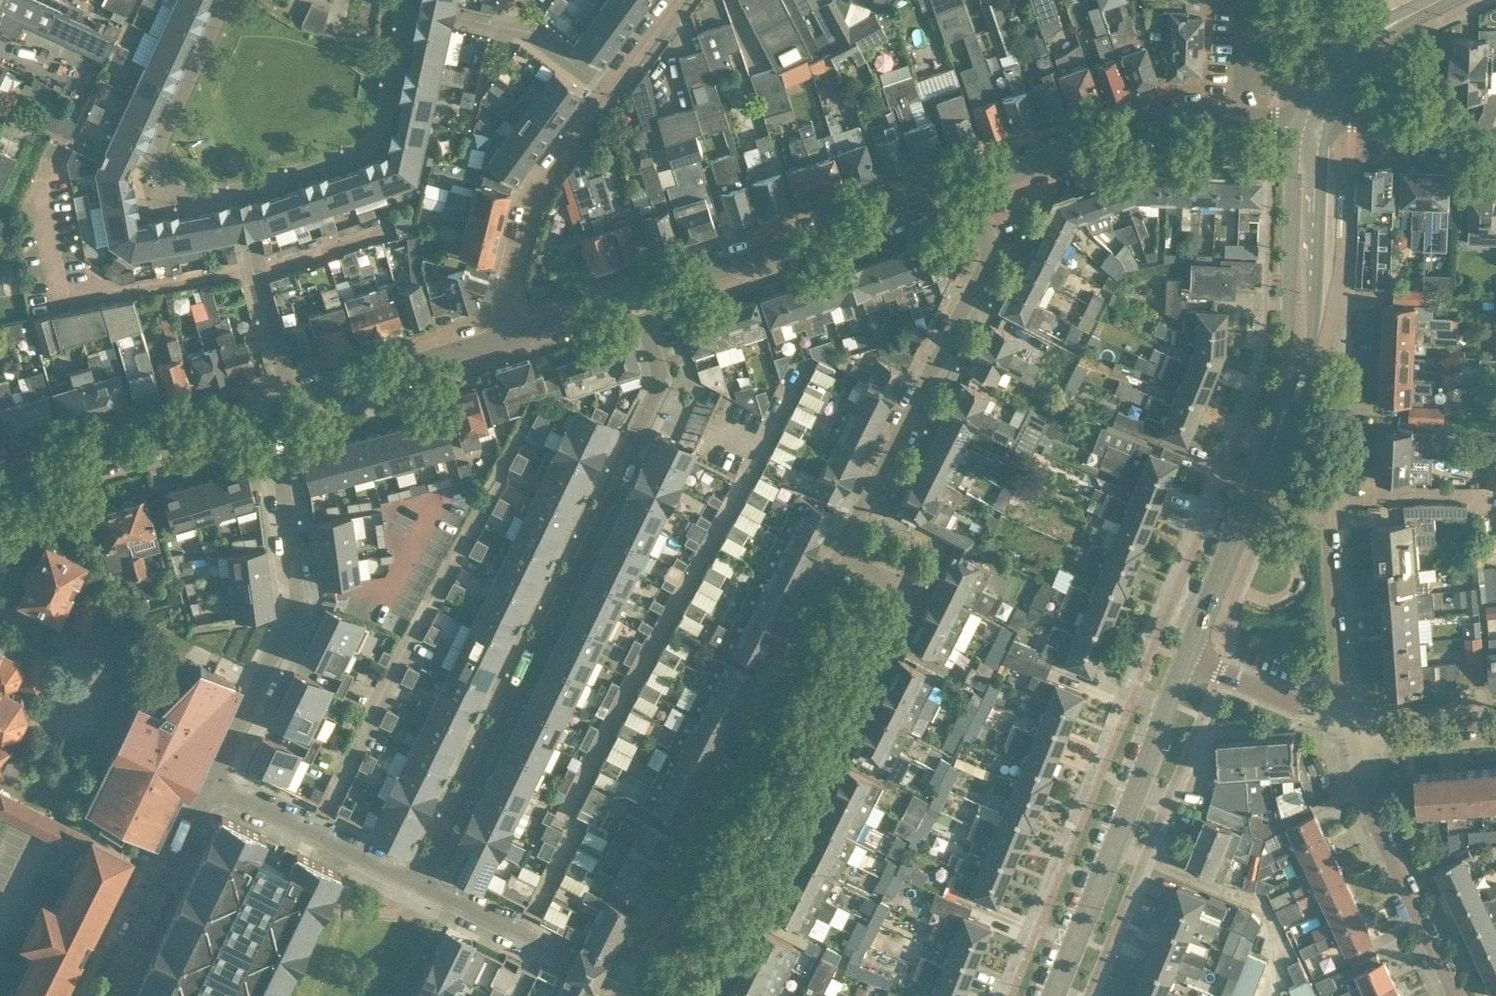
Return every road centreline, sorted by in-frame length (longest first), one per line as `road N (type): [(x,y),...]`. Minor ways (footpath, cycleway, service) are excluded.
road 1 (residential): [(704,995),(895,615),(900,598),(890,581),(847,550),(850,527),(991,253),(971,186)]
road 2 (residential): [(418,885),(662,380),(639,295)]
road 3 (residential): [(269,407),(298,598),(209,783)]
road 4 (tertiary): [(1051,995),(1185,658)]
road 5 (residential): [(639,295),(971,186)]
road 6 (tertiary): [(1275,437),(1294,409),(1315,318),(1327,121)]
road 7 (tertiary): [(1296,121),(1275,437)]
road 8 (residential): [(1343,723),(1327,501),(1258,480)]
road 9 (residential): [(1459,995),(1366,796),(1364,726)]
road 10 (residential): [(971,186),(1156,124),(1244,120)]
road 11 (residential): [(238,190),(374,139),(406,6)]
road 12 (residential): [(0,482),(269,407)]
road 13 (residential): [(512,335),(504,300),(527,204),(606,88)]
road 14 (residential): [(226,0),(159,155),(177,189),(238,190)]
road 15 (residential): [(642,995),(418,885)]
road 16 (residential): [(209,783),(104,995)]
road 17 (residential): [(418,885),(209,783)]
road 18 (residential): [(290,401),(512,335)]
road 19 (residential): [(406,6),(531,31),(606,88)]
road 20 (residential): [(238,190),(290,401)]
road 21 (tertiary): [(1185,658),(1258,480)]
road 22 (residential): [(1495,147),(1447,124),(1327,121)]
road 23 (tertiary): [(1417,10),(1368,28),(1340,51),(1296,121)]
road 24 (residential): [(1343,723),(1185,658)]
road 25 (tertiary): [(1327,121),(1357,67),(1417,10)]
road 26 (residential): [(512,335),(639,295)]
road 27 (residential): [(1495,727),(1407,734),(1364,726)]

